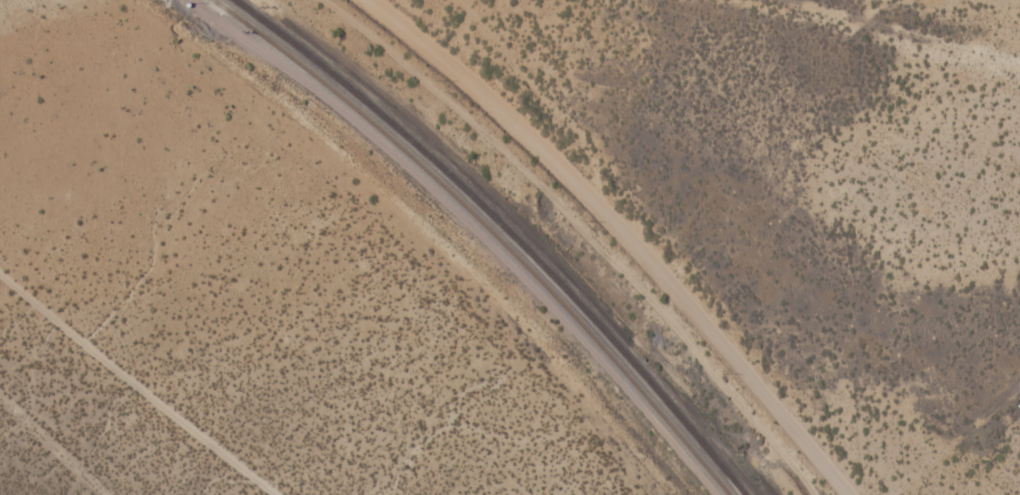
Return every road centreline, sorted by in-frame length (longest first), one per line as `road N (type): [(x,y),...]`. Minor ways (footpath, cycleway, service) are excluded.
road 1 (residential): [(847,494),(596,199),(369,0)]
road 2 (residential): [(245,494),(0,289)]

